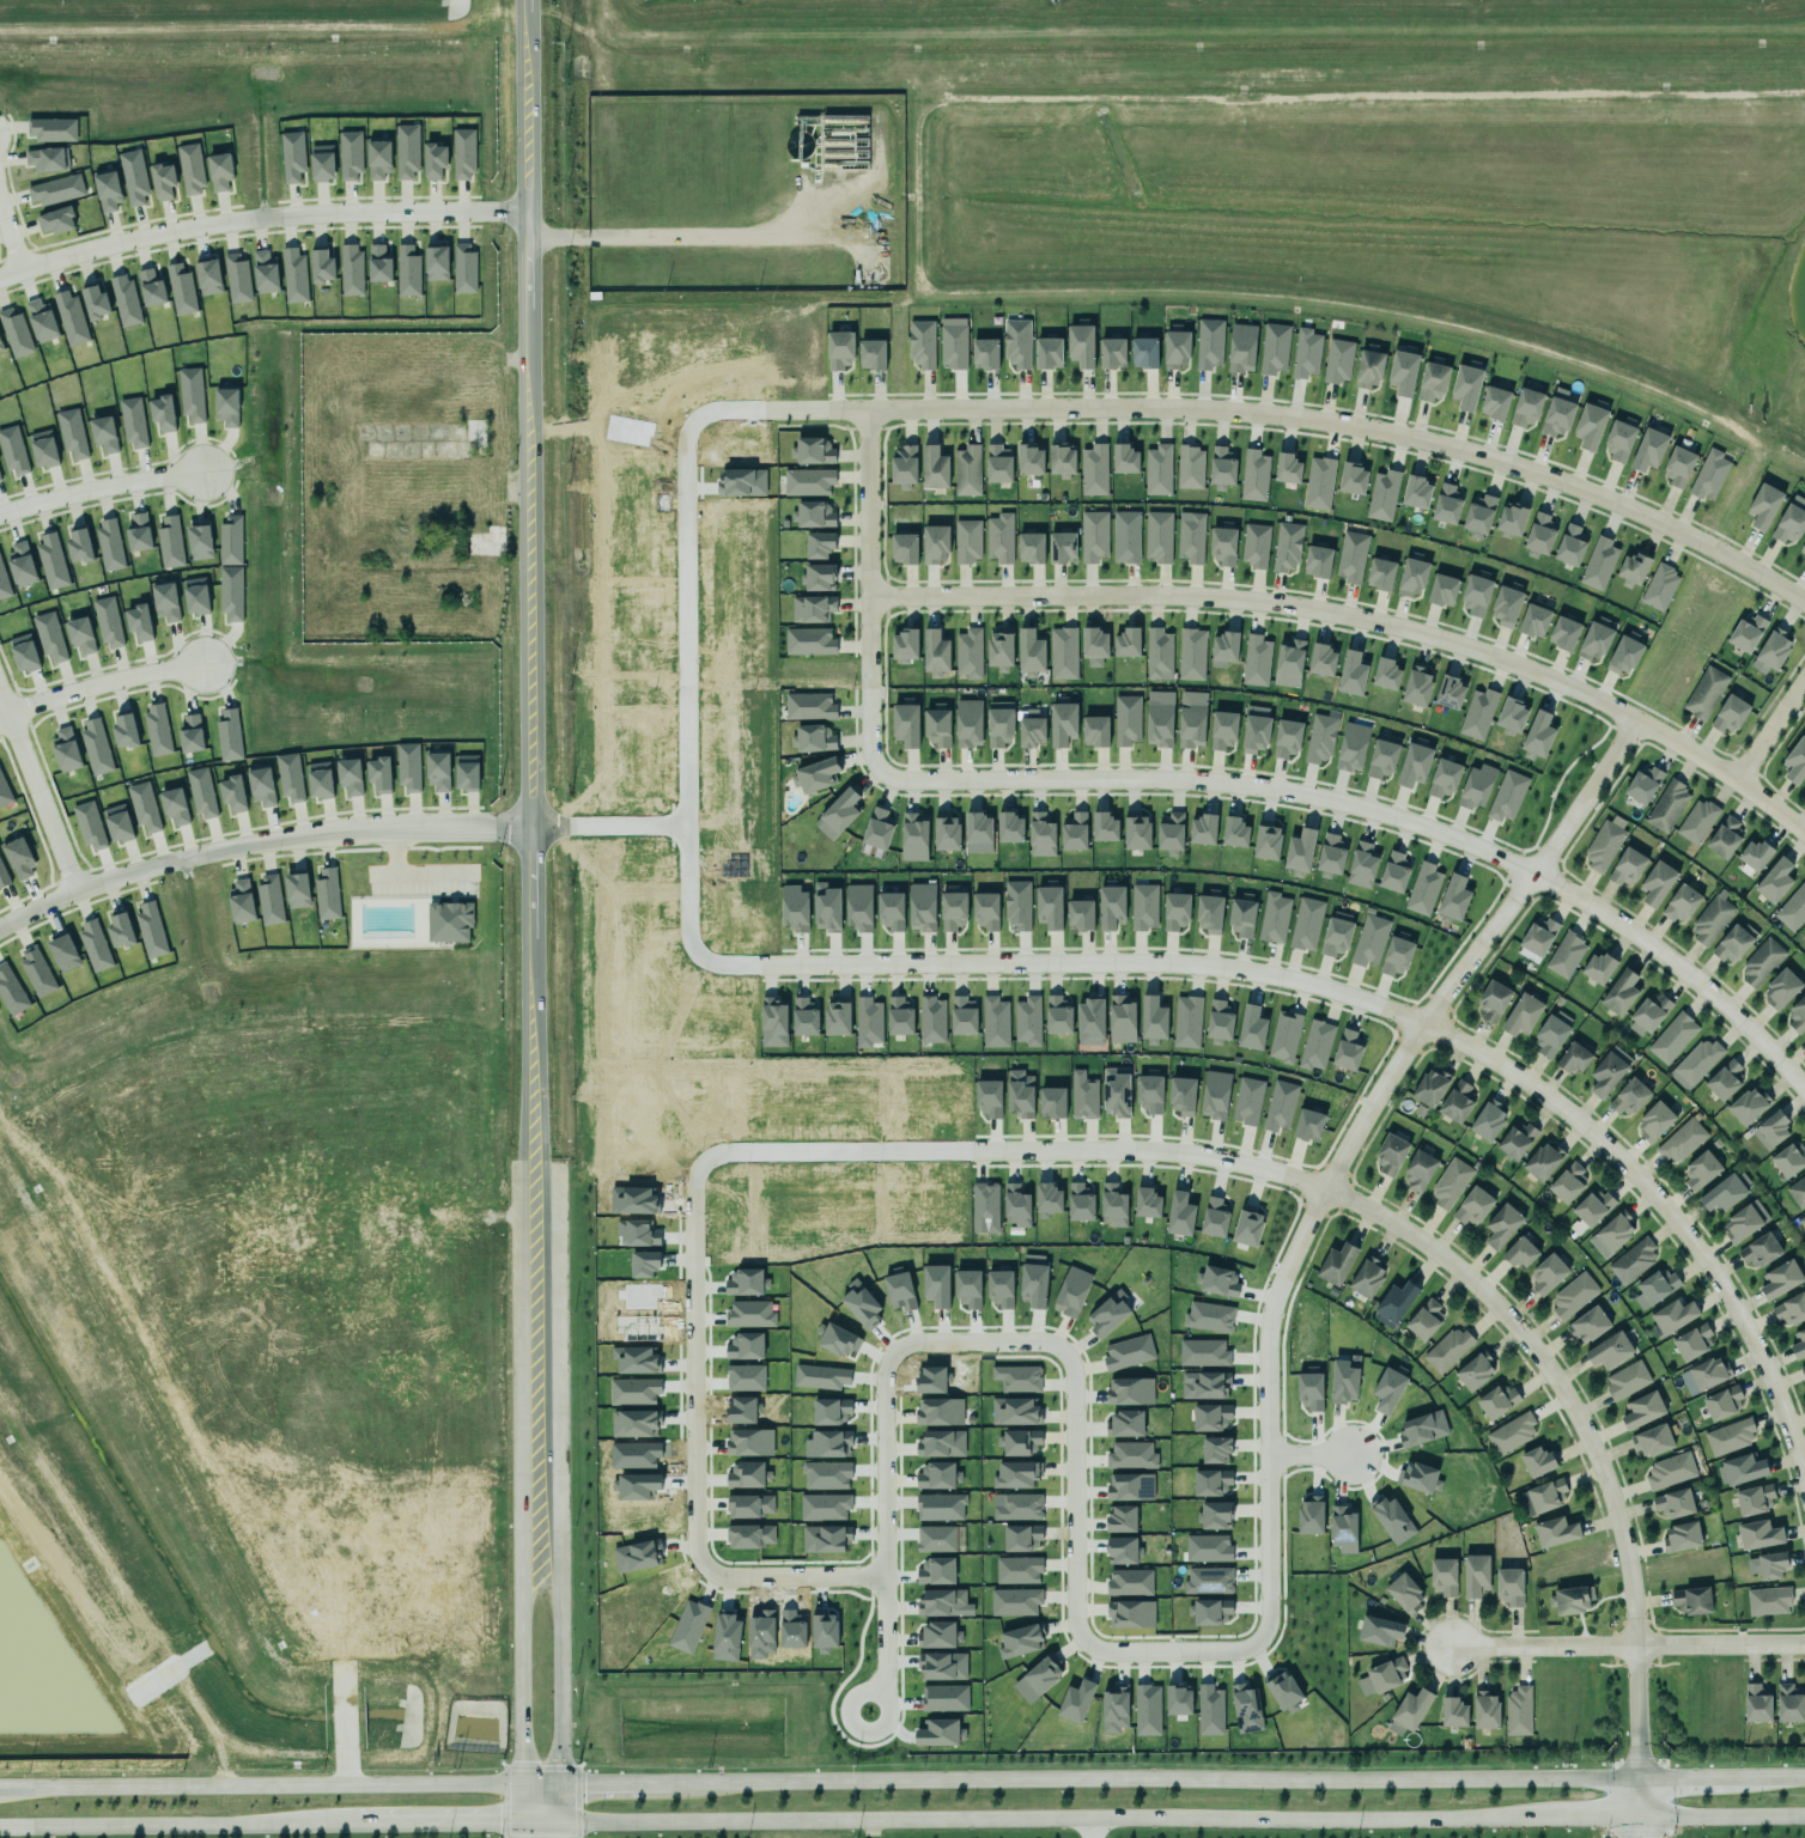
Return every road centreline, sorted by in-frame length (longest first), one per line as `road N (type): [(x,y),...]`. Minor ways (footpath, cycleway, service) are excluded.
road 1 (residential): [(1003,1341),(1049,1344),(1065,1356),(1063,1539),(1075,1638),(1105,1654),(1179,1656),(1251,1642),(1259,1605),(1262,1311),(1371,1106),(1636,718)]
road 2 (tertiary): [(528,0),(541,1556)]
road 3 (residential): [(758,964),(1218,967),(1344,994),(1466,1043),(1596,1137),(1691,1242),(1762,1362),(1804,1484)]
road 4 (residential): [(772,409),(1141,407),(1345,425),(1488,457),(1602,498),(1730,556),(1804,603)]
road 5 (residential): [(989,1151),(1172,1152),(1303,1180),(1393,1221),(1497,1304),(1549,1369),(1609,1487),(1634,1602),(1637,1779)]
road 6 (residential): [(879,769),(907,779),(1247,784),(1417,823),(1554,882),(1629,930),(1719,999),(1804,1090)]
road 7 (residential): [(870,595),(1217,597),(1314,608),(1435,635),(1636,718),(1804,832)]
road 8 (secondary): [(564,1820),(1545,1818)]
road 9 (secondary): [(1637,1779),(669,1783)]
road 10 (residential): [(772,409),(703,416),(685,457),(688,821),(536,824)]
road 11 (residential): [(883,1574),(721,1578),(695,1556),(692,1195)]
road 12 (residential): [(536,824),(402,828),(202,853),(68,891),(0,924)]
road 13 (residential): [(0,276),(166,233),(275,218),(530,214)]
road 14 (secondary): [(522,1784),(0,1787)]
road 15 (residential): [(1003,1341),(910,1343),(889,1355),(882,1682),(868,1712)]
road 16 (residential): [(868,409),(870,745),(879,769)]
road 17 (secondary): [(0,1825),(358,1822)]
road 18 (residential): [(1447,1647),(1804,1644)]
road 19 (residential): [(692,1195),(717,1155),(741,1149),(989,1151)]
road 20 (tertiary): [(564,1820),(560,1591),(541,1556)]
road 21 (tertiary): [(541,1556),(521,1591),(522,1784)]
road 22 (residential): [(0,718),(87,686),(194,665)]
road 23 (residential): [(0,515),(142,480),(195,476)]
road 24 (residential): [(688,821),(693,939),(705,955),(758,964)]
road 25 (residential): [(68,891),(0,715)]
road 26 (secondary): [(1646,1818),(1804,1816)]
road 27 (residential): [(1804,679),(1736,780)]

